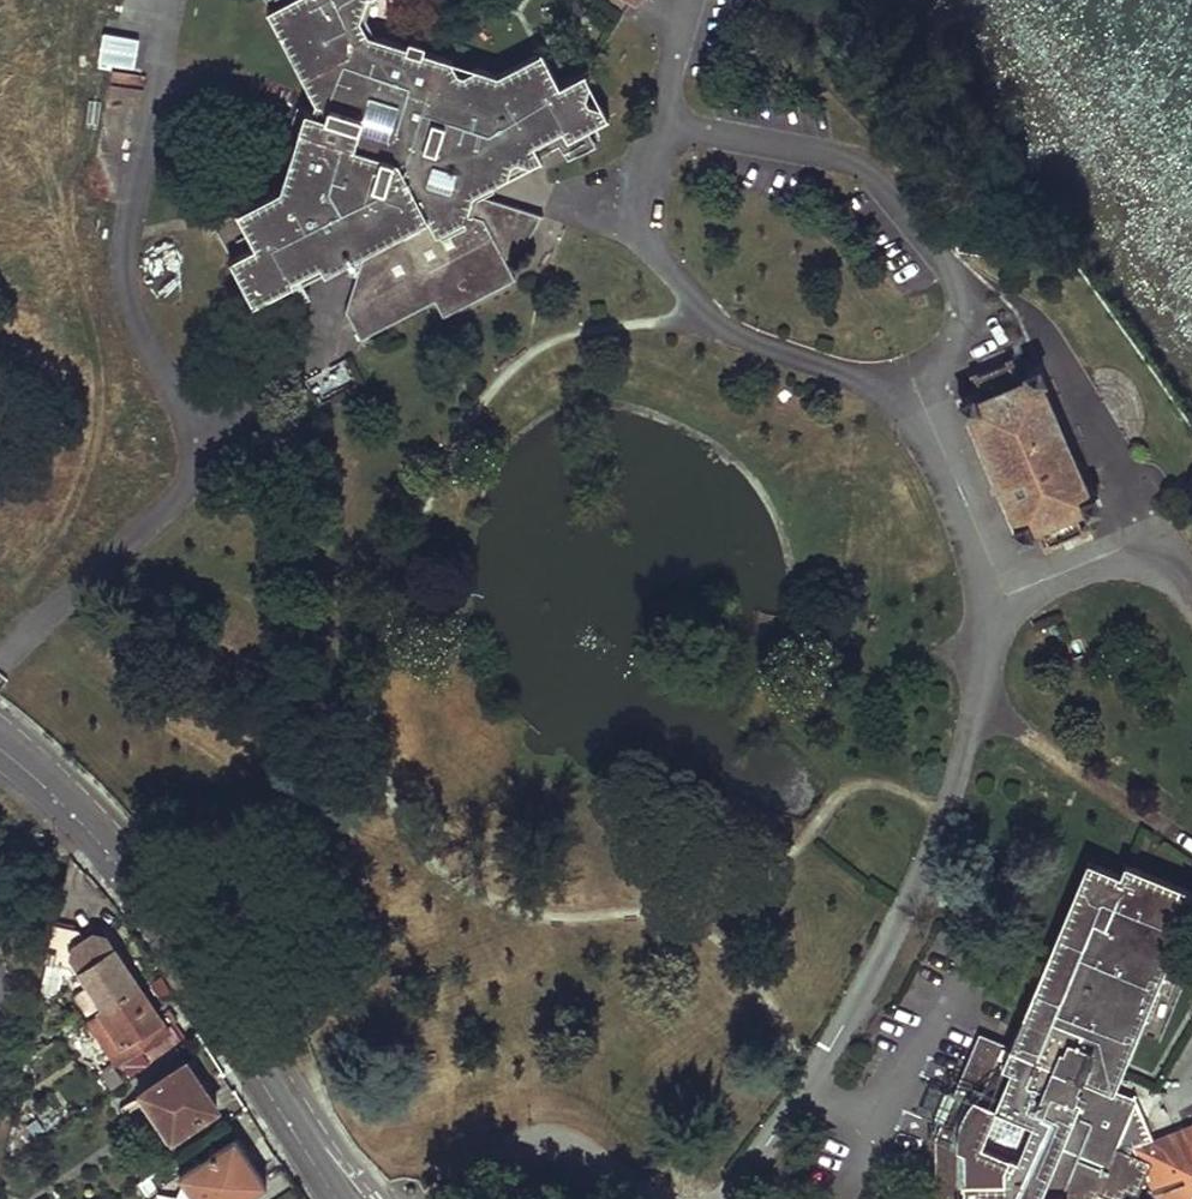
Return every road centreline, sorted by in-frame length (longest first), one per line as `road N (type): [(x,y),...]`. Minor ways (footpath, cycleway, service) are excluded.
road 1 (tertiary): [(341,1198),(171,926),(67,804),(0,751)]

